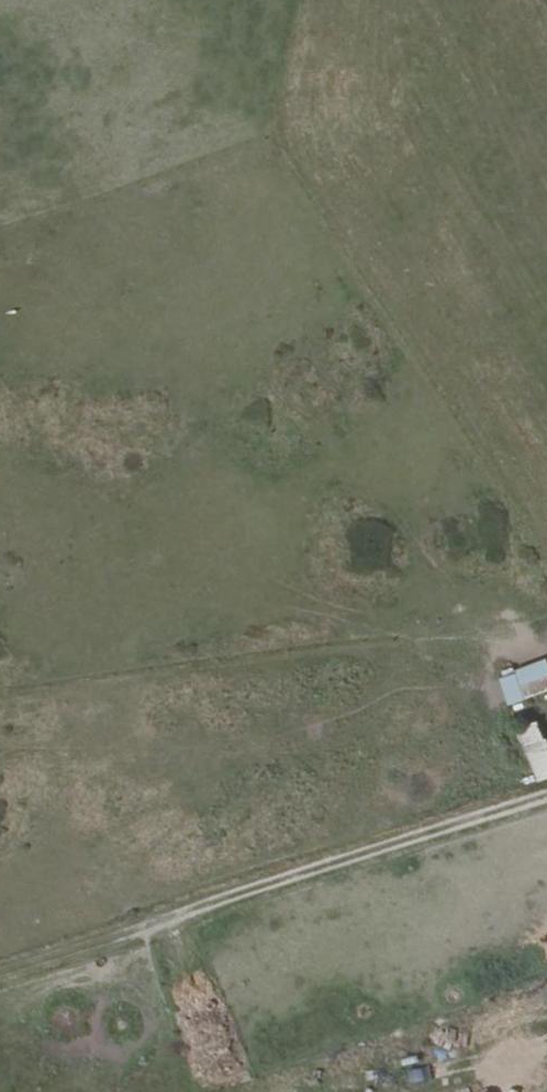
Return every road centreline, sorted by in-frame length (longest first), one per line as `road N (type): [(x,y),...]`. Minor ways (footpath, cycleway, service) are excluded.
road 1 (track): [(0,973),(136,935),(273,871),(546,787)]

